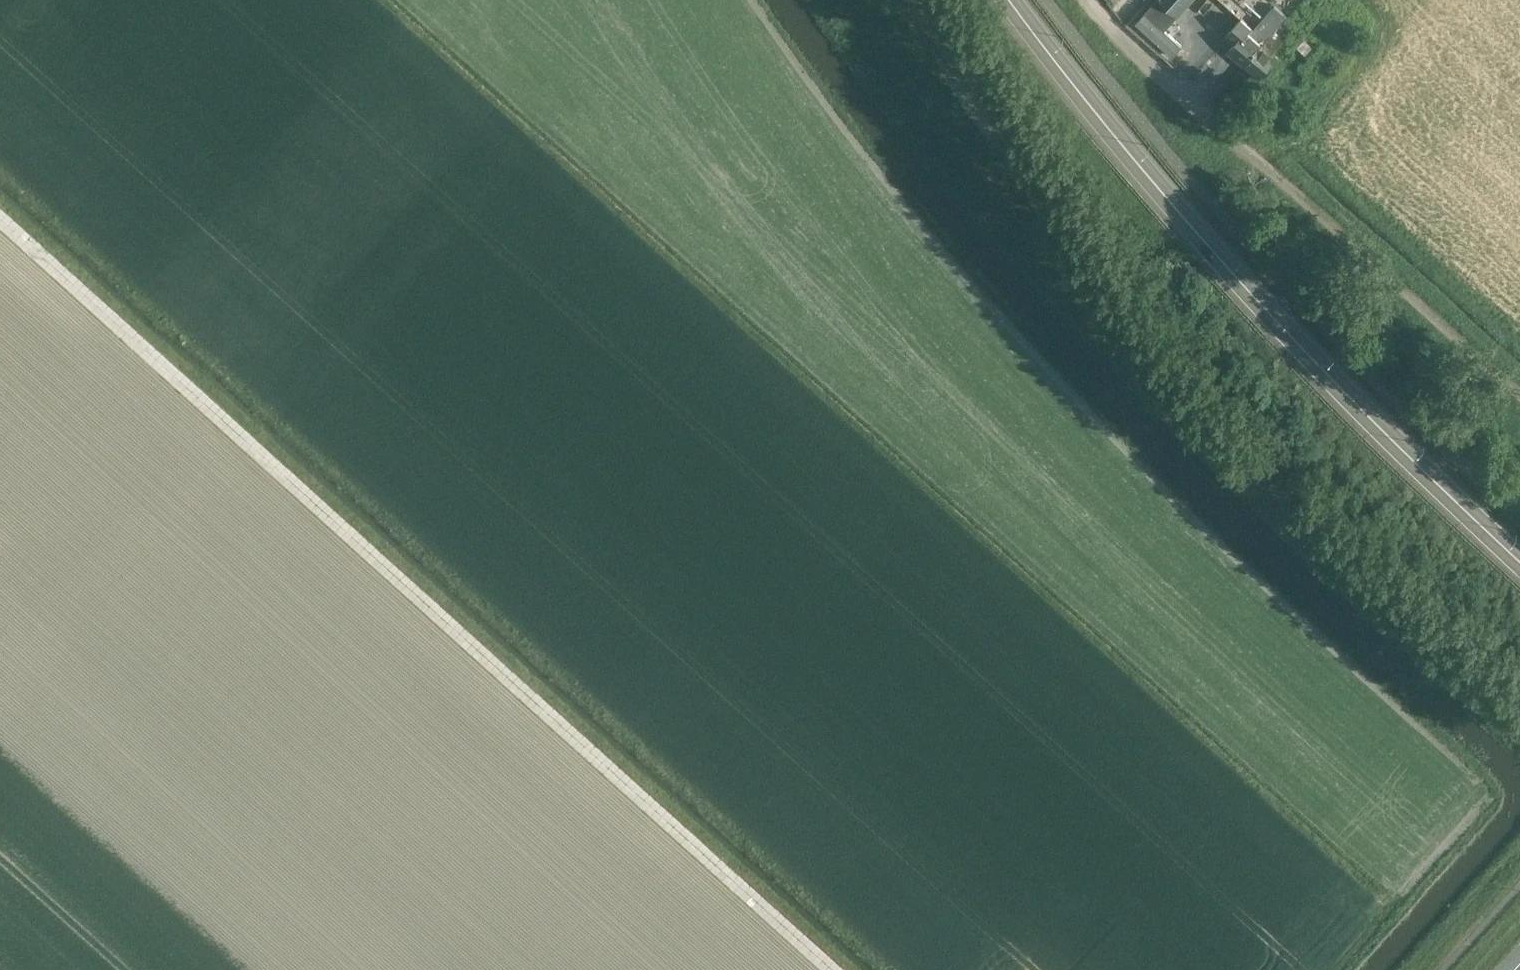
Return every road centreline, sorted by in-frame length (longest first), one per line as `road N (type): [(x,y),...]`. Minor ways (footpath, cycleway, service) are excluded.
road 1 (track): [(0,216),(839,969)]
road 2 (tertiary): [(1519,563),(1378,436),(1254,306),(1009,0)]

